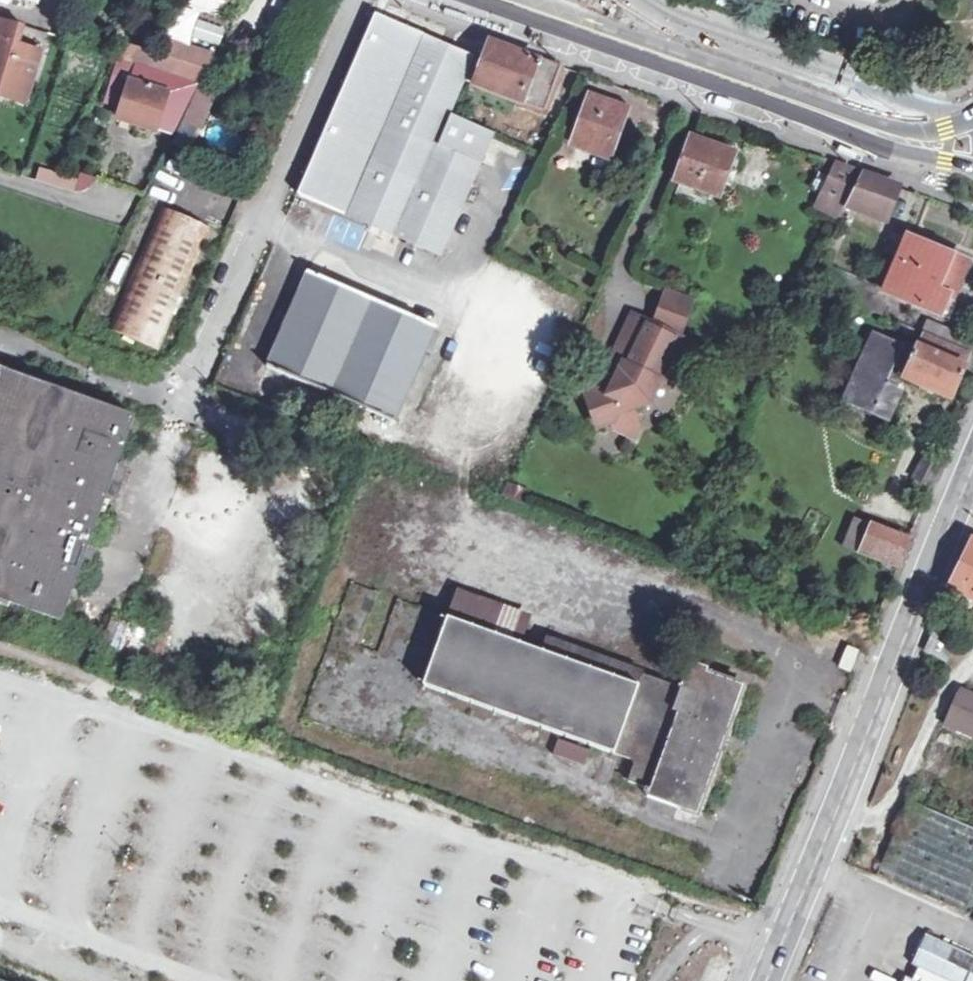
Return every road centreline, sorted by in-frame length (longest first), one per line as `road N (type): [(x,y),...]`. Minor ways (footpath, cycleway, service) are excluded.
road 1 (residential): [(0,345),(155,390),(185,379),(344,0)]
road 2 (tertiary): [(765,980),(972,469)]
road 3 (tertiary): [(498,0),(833,119)]
road 4 (tertiary): [(833,119),(892,150),(972,167)]
road 5 (tertiary): [(972,119),(919,130),(833,119)]
road 6 (residential): [(0,179),(117,217)]

